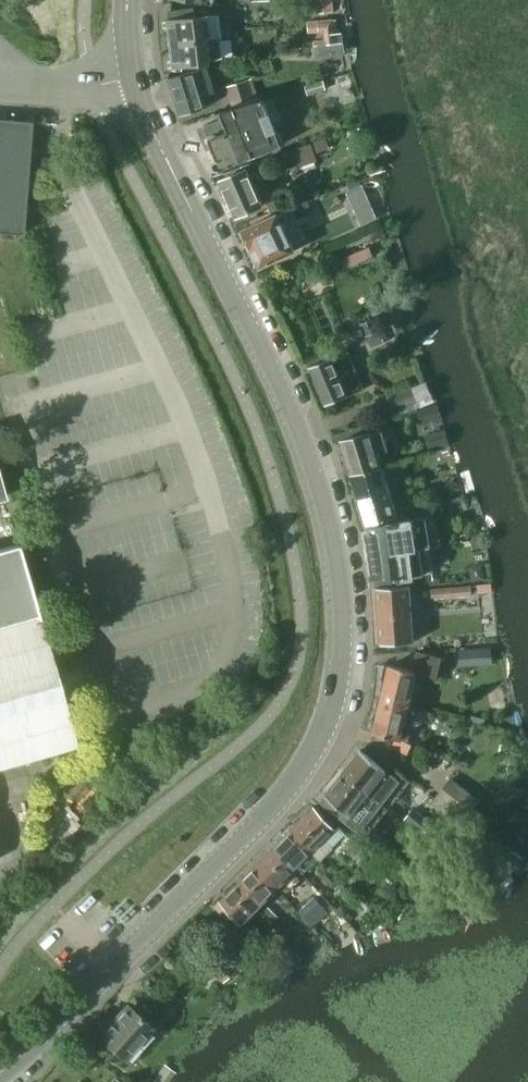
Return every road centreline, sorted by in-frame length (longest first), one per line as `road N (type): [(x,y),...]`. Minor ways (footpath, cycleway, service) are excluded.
road 1 (tertiary): [(0,1072),(284,792),(317,744),(339,673),(336,578),(296,434),(132,78)]

